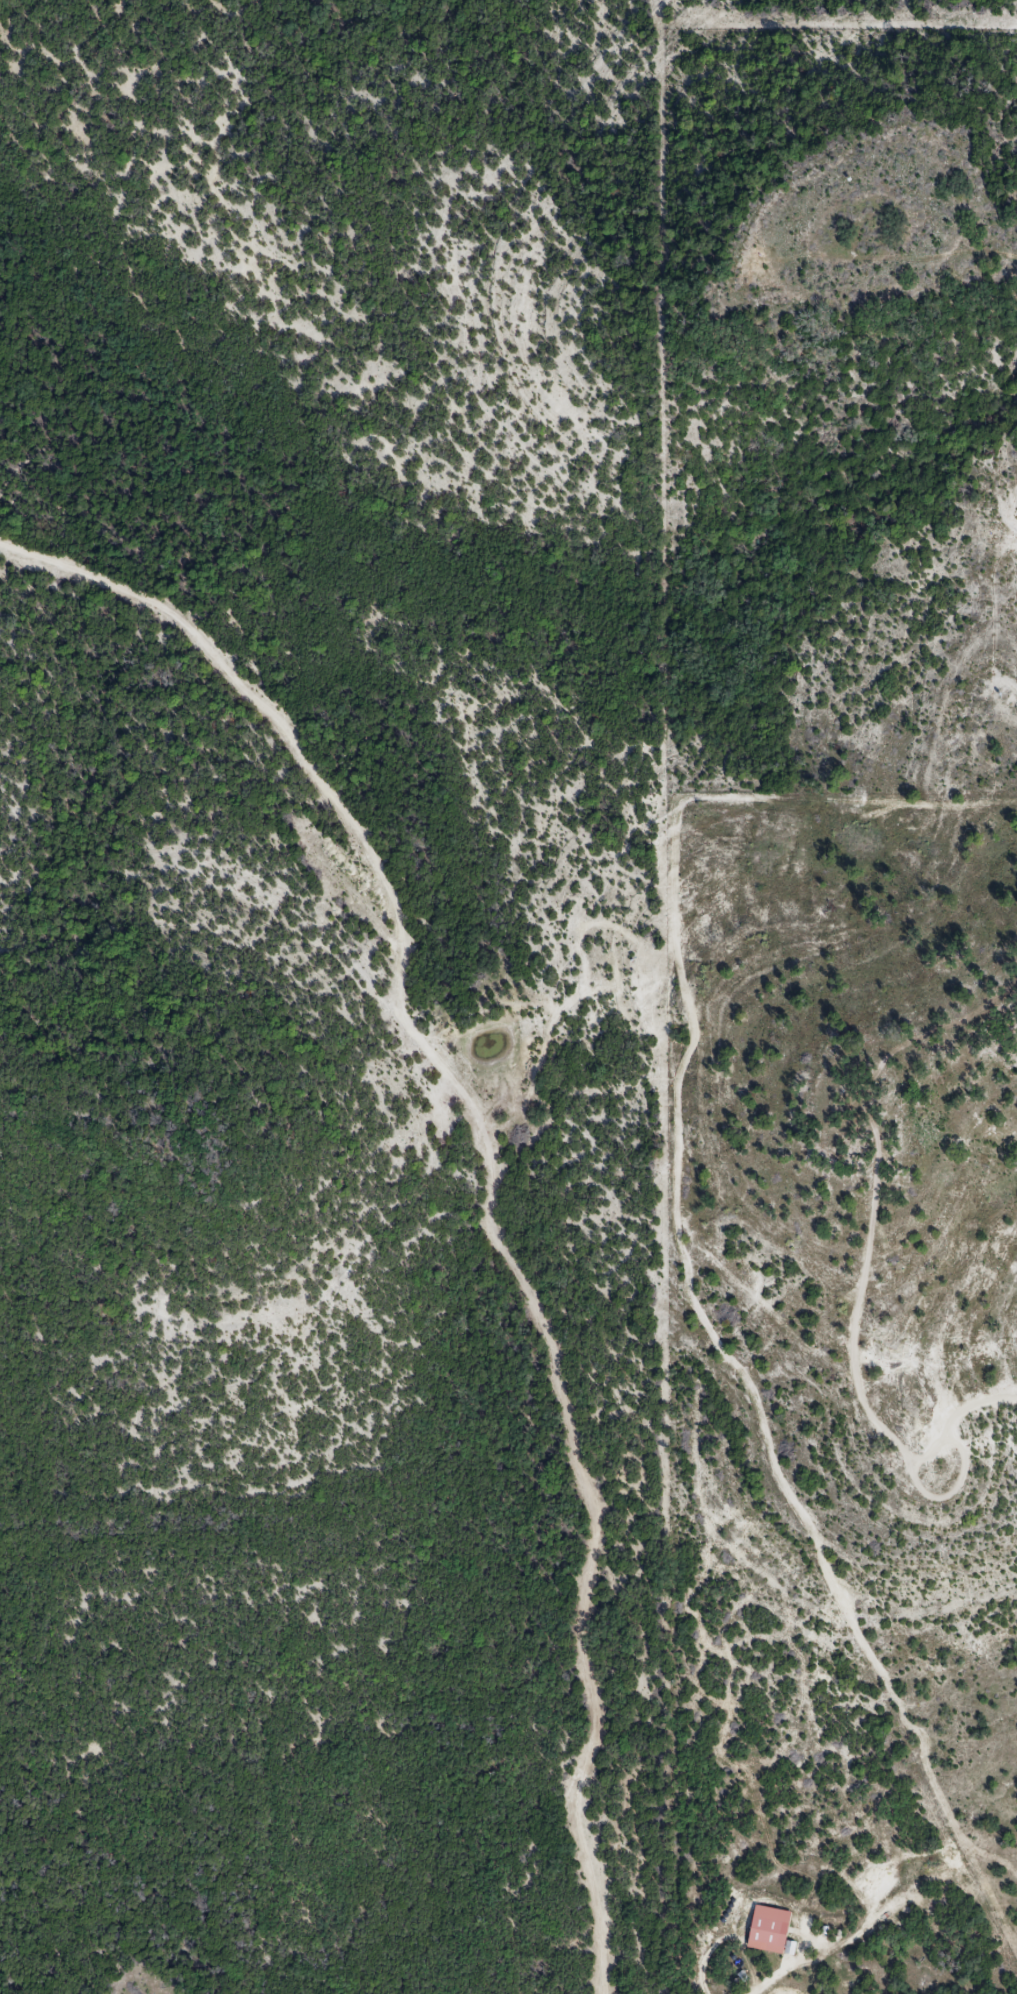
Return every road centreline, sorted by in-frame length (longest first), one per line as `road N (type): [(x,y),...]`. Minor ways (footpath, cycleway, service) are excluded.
road 1 (residential): [(759,1993),(811,1957),(879,1929)]

